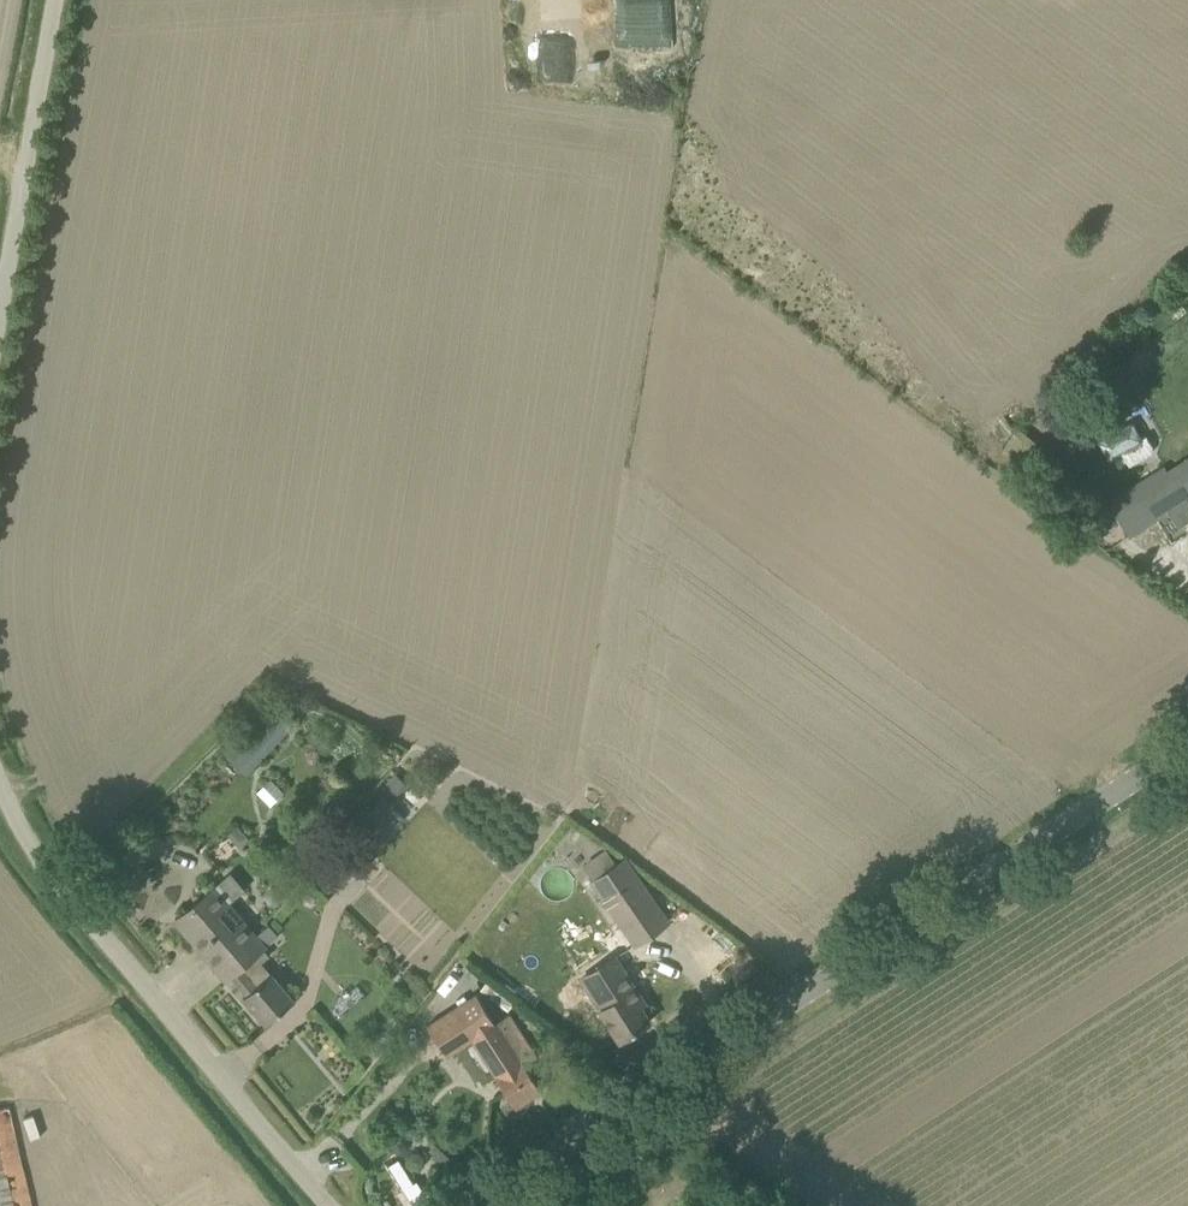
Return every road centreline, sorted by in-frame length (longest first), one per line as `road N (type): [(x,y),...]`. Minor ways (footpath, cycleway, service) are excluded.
road 1 (tertiary): [(476,1205),(1187,746)]
road 2 (unclassified): [(323,1205),(55,901),(0,787)]
road 3 (unclassified): [(0,322),(54,0)]

